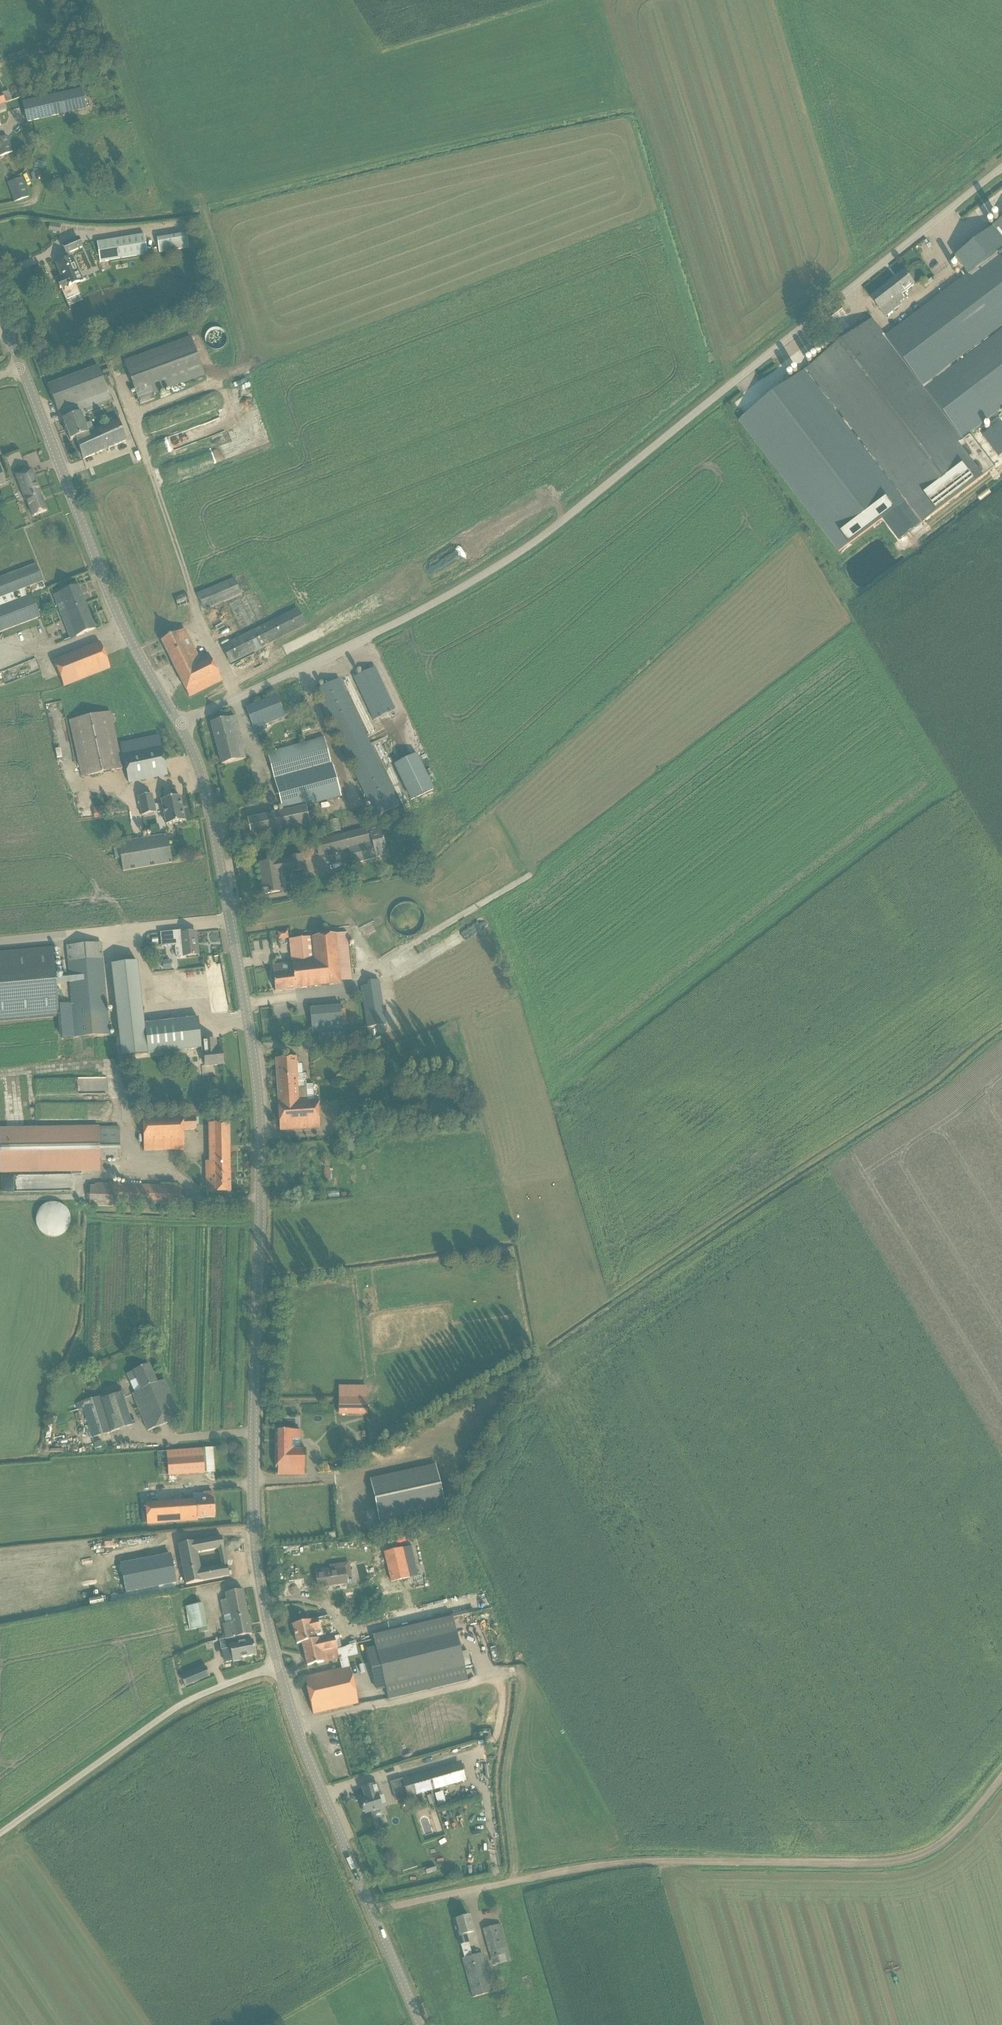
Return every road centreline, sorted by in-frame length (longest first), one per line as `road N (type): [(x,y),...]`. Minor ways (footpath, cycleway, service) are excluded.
road 1 (unclassified): [(179,725),(397,623),(538,539),(1001,167)]
road 2 (tertiary): [(278,1665),(253,1495),(260,1120),(230,917)]
road 3 (track): [(373,1911),(591,1866),(910,1859),(955,1832),(1001,1777)]
road 4 (tertiary): [(179,725),(110,595),(22,368)]
road 5 (tertiary): [(421,2024),(306,1754),(278,1665)]
road 6 (unclassified): [(0,1834),(171,1711),(278,1665)]
road 7 (unclassified): [(0,940),(230,917)]
road 8 (tertiary): [(230,917),(203,779),(179,725)]

